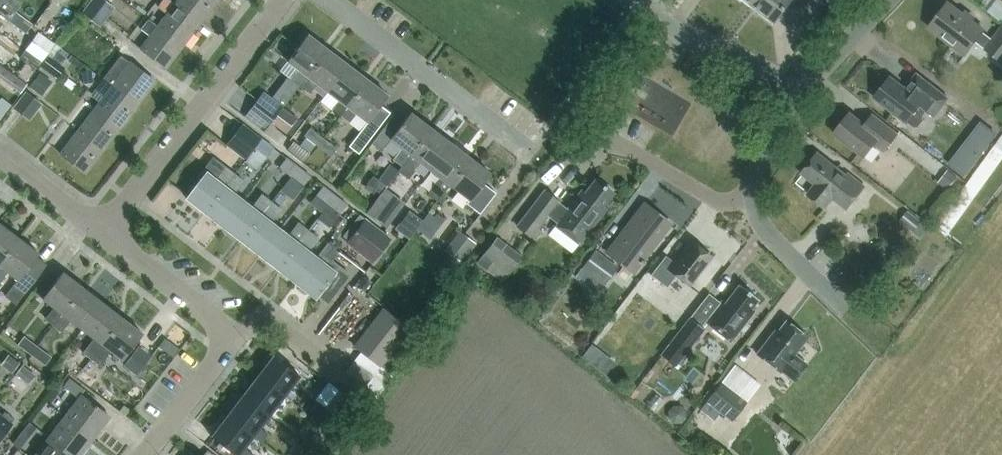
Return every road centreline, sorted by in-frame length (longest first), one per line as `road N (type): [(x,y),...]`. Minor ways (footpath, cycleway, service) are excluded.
road 1 (residential): [(102,231),(284,0)]
road 2 (residential): [(528,148),(332,0)]
road 3 (residential): [(640,0),(705,48),(791,85)]
road 4 (residential): [(237,335),(102,231)]
road 5 (residential): [(750,196),(719,203),(610,141)]
road 6 (residential): [(146,454),(237,335)]
road 7 (residential): [(839,305),(760,228),(750,196)]
road 8 (residential): [(102,231),(0,155)]
road 9 (residential): [(791,85),(885,0)]
road 10 (residential): [(331,357),(263,309),(237,335)]

